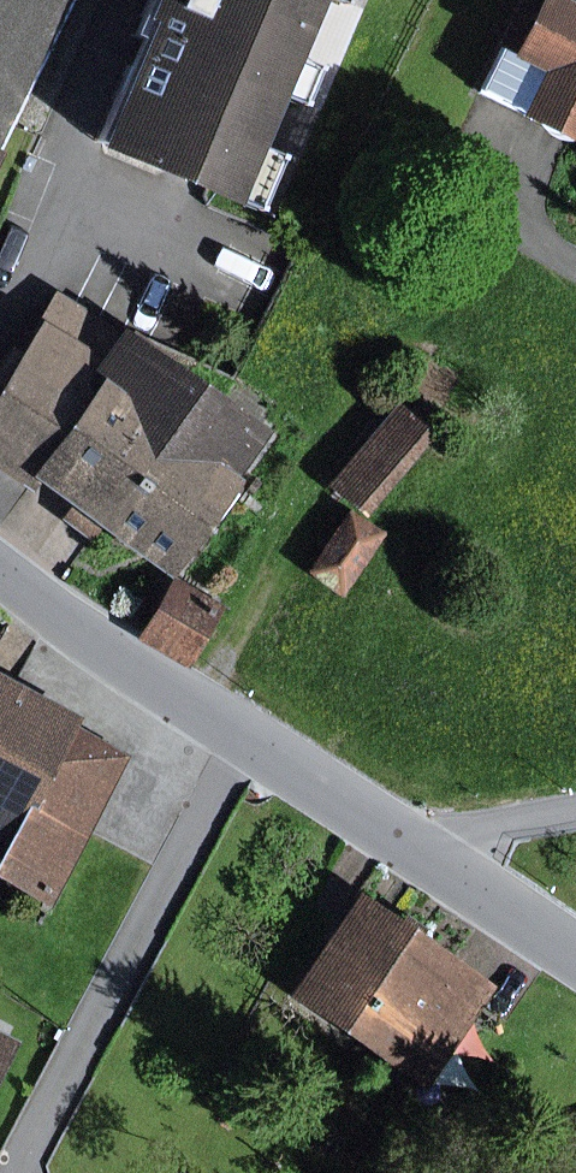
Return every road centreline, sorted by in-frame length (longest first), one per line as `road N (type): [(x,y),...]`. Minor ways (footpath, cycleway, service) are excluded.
road 1 (residential): [(0,565),(180,695),(414,841)]
road 2 (residential): [(414,841),(575,951)]
road 3 (residential): [(414,841),(575,805)]

